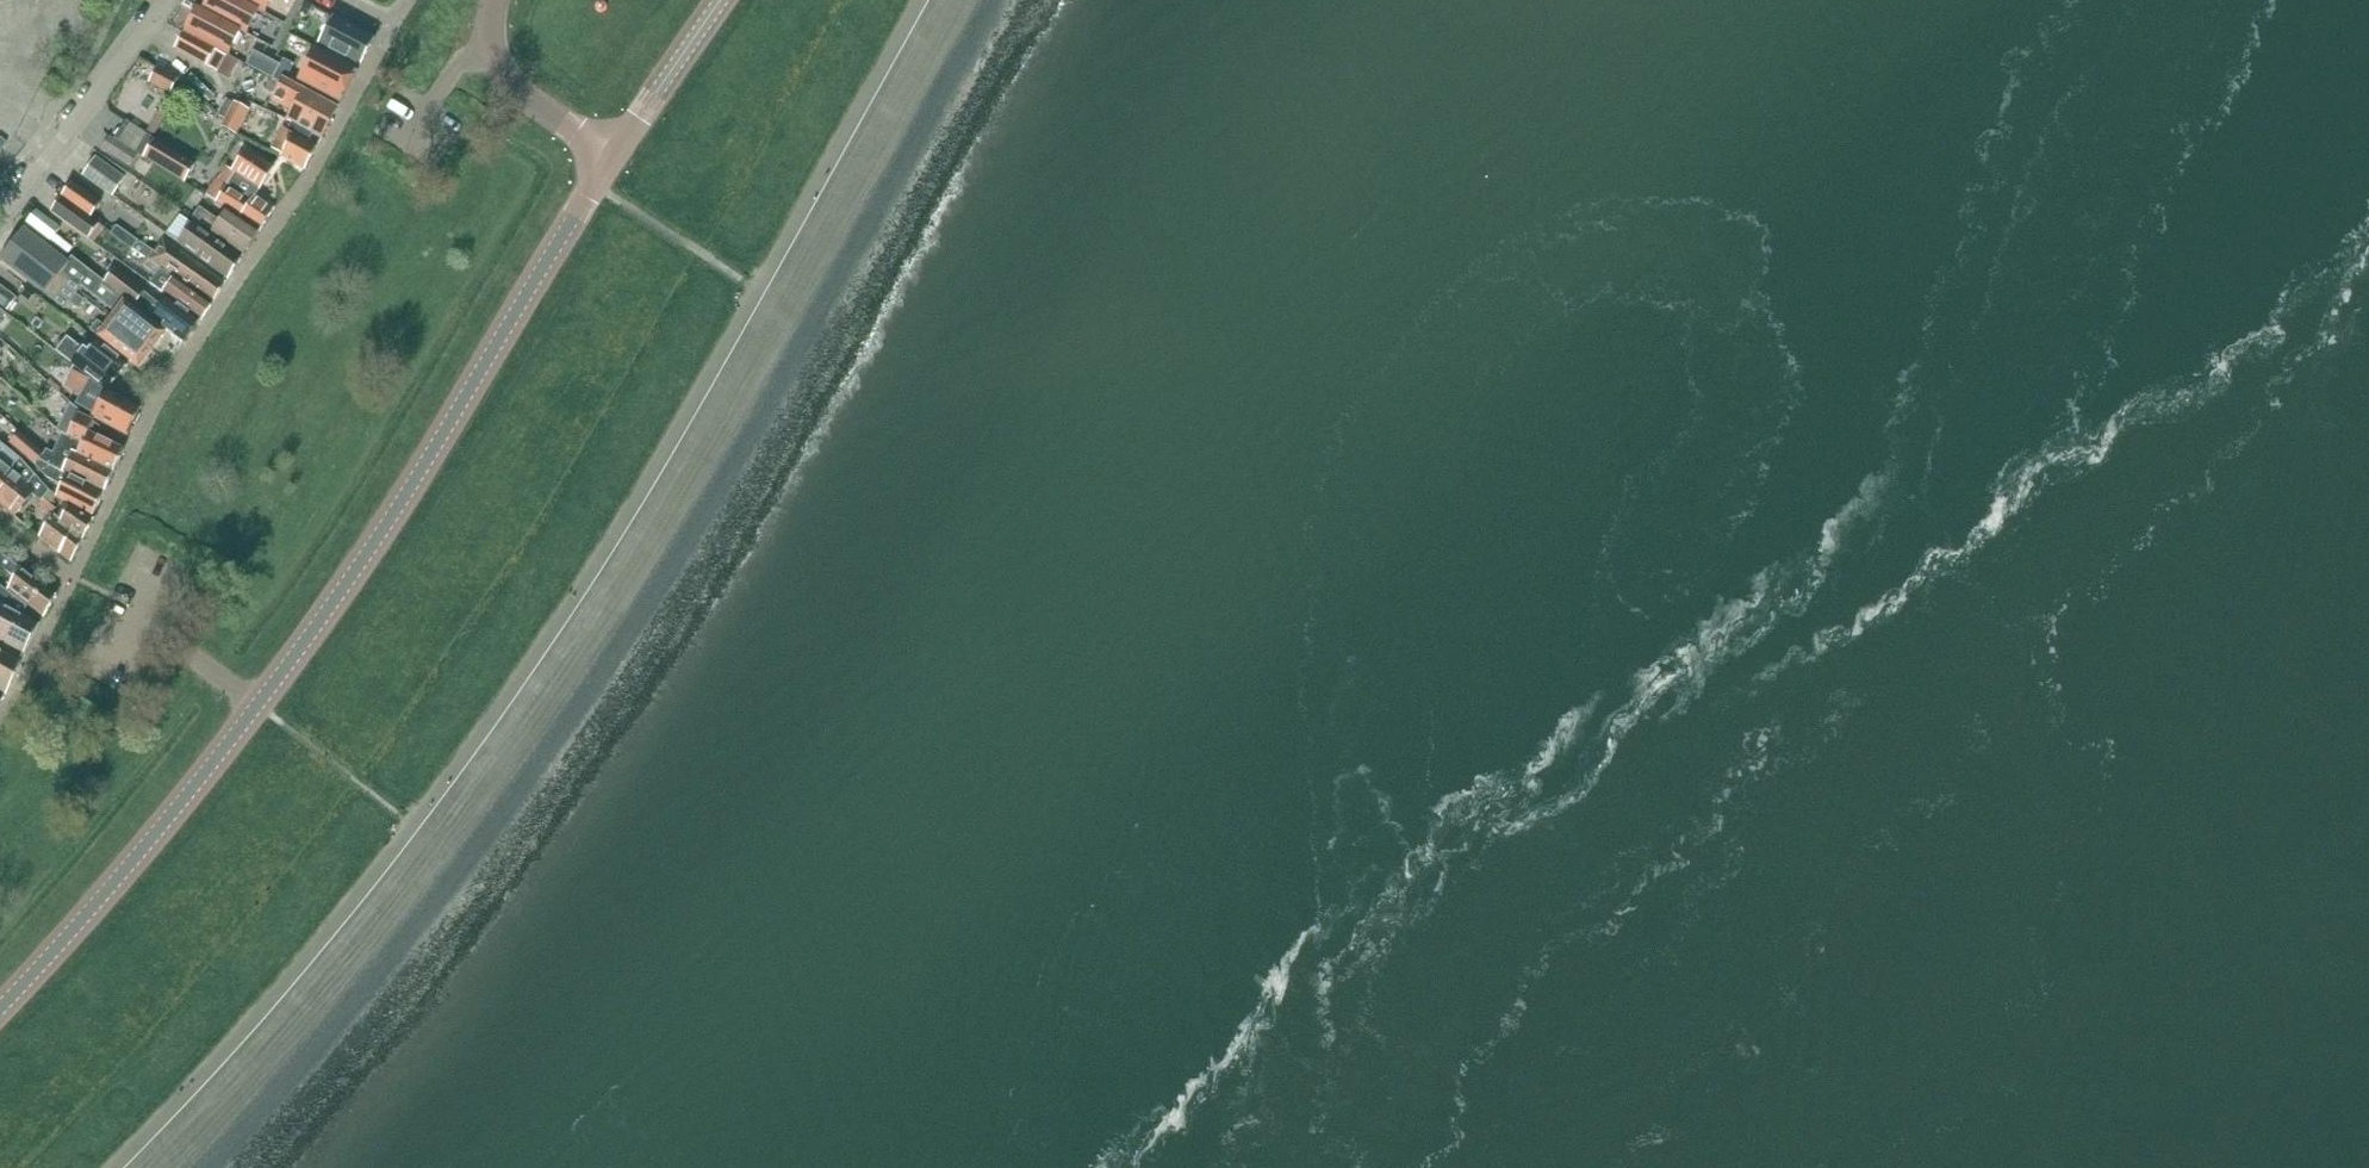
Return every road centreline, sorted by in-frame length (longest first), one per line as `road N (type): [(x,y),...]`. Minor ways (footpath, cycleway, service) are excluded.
road 1 (tertiary): [(0,1007),(260,705),(362,562),(613,153)]
road 2 (residential): [(0,217),(171,0)]
road 3 (tertiary): [(613,153),(511,79),(492,38),(497,0)]
road 4 (unclassified): [(613,153),(722,0)]

